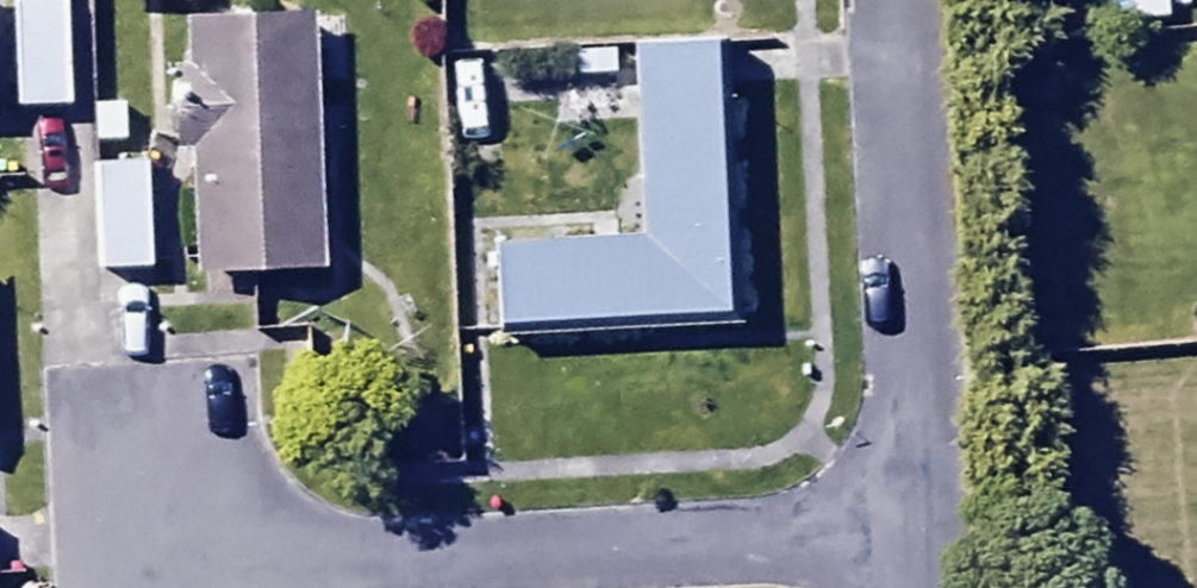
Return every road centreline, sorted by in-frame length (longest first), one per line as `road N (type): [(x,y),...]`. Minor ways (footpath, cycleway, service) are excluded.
road 1 (residential): [(97,576),(920,547)]
road 2 (residential): [(920,547),(897,0)]
road 3 (residential): [(97,576),(91,369)]

